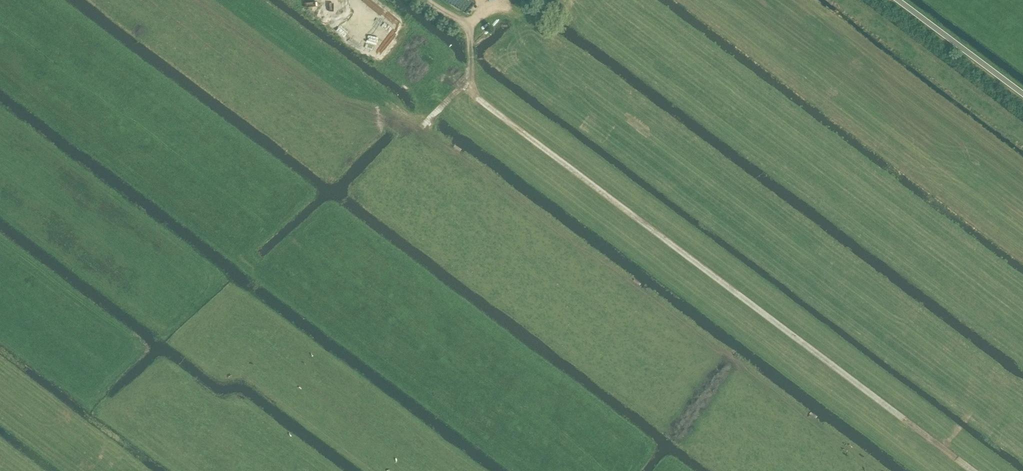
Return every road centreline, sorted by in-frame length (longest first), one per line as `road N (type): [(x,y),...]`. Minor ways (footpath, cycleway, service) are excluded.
road 1 (track): [(424,0),(470,24),(474,95),(972,470)]
road 2 (unclassified): [(1022,91),(900,0)]

